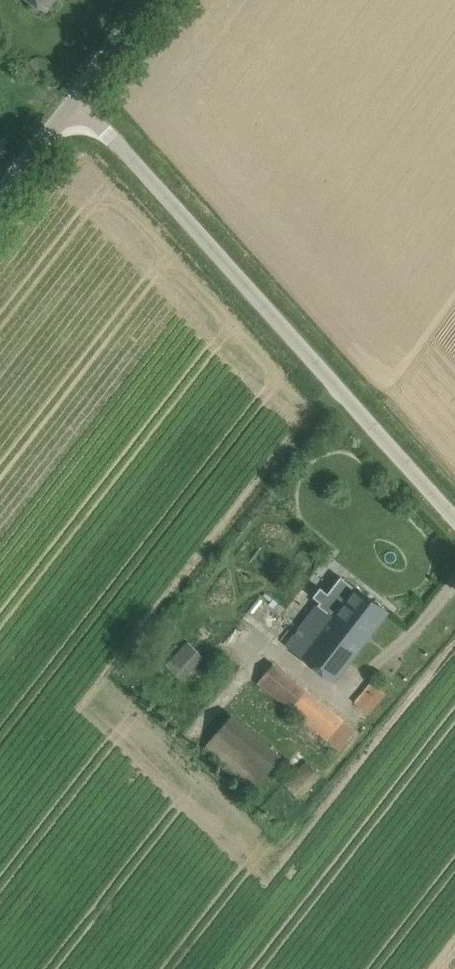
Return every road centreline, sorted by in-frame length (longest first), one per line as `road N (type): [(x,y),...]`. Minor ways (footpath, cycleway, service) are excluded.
road 1 (unclassified): [(454,519),(76,98)]
road 2 (unclassified): [(0,195),(76,98)]
road 3 (unclassified): [(76,98),(147,0)]

